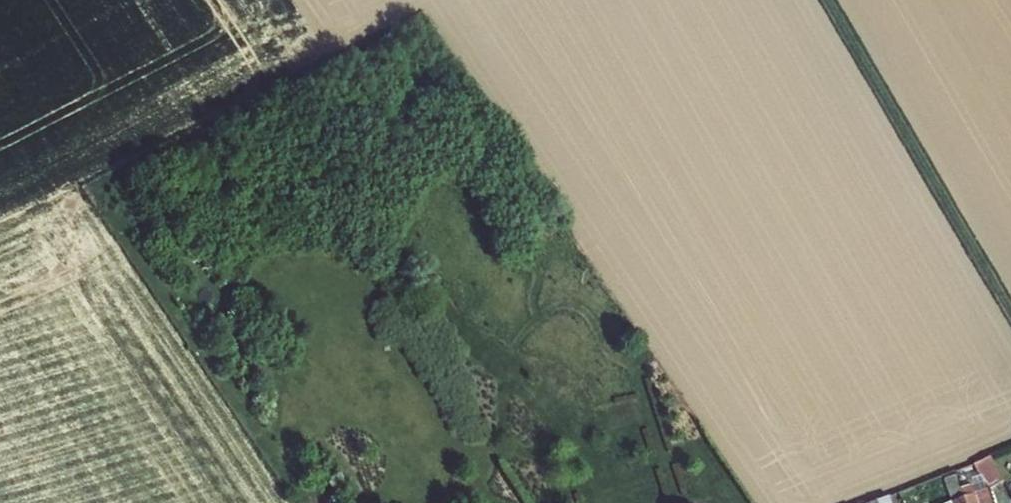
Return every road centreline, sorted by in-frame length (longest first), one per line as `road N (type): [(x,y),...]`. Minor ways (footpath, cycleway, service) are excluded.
road 1 (track): [(816,0),(1010,317)]

